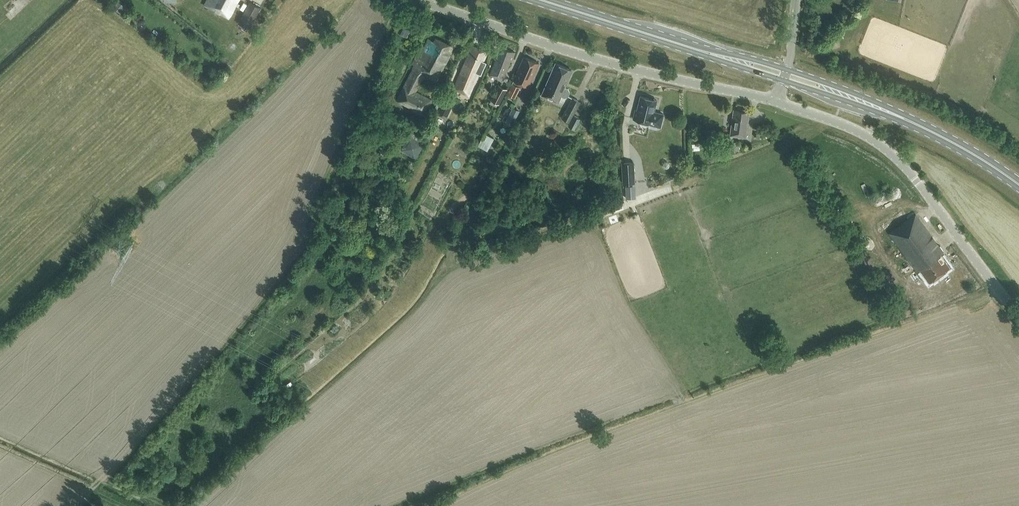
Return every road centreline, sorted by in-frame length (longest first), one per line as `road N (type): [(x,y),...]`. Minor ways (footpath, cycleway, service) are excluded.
road 1 (unclassified): [(776,101),(588,57),(417,0)]
road 2 (unclassified): [(1018,315),(887,151),(853,129),(776,101)]
road 3 (primary): [(705,52),(543,0)]
road 4 (primary): [(909,121),(786,69)]
road 5 (primary): [(783,80),(909,121)]
road 6 (primary): [(1018,185),(909,121)]

